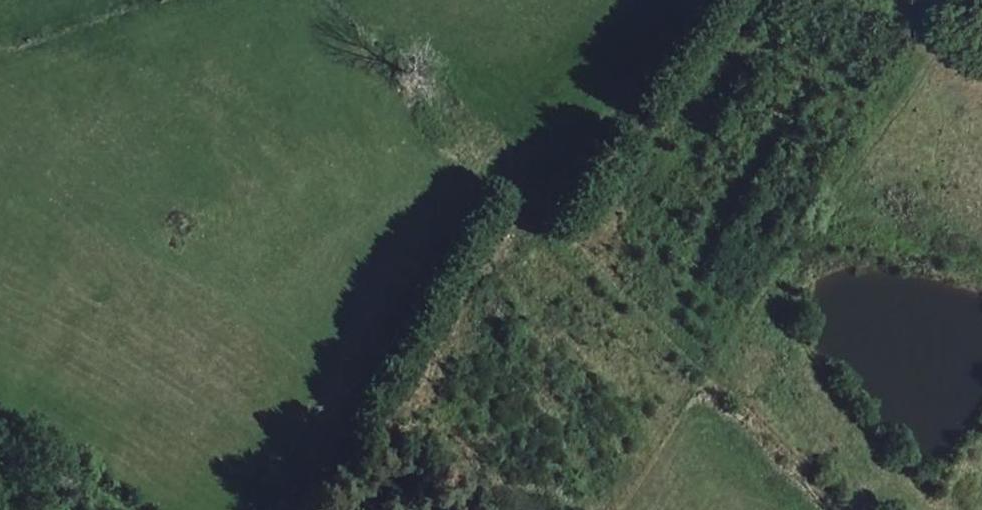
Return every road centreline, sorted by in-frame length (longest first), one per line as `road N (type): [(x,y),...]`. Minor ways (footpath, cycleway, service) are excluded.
road 1 (unclassified): [(139,509),(0,448)]

